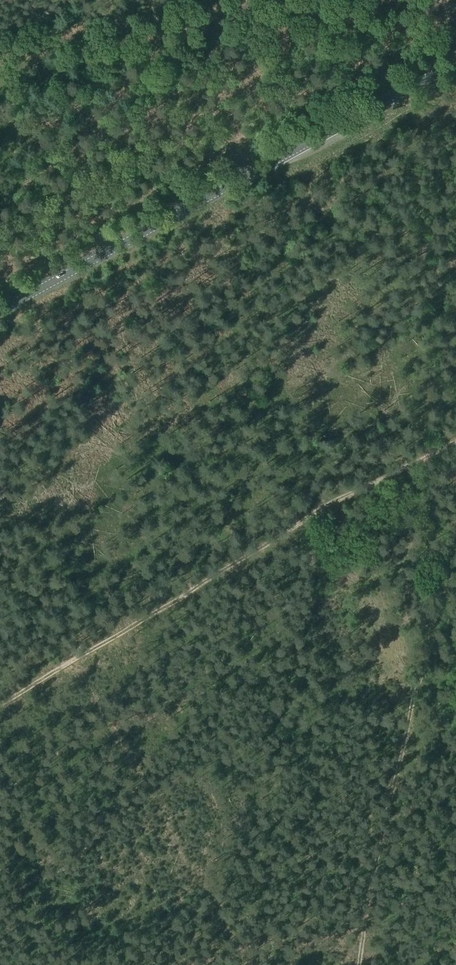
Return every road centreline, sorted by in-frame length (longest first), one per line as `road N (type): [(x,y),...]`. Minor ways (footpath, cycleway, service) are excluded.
road 1 (track): [(455,441),(0,708)]
road 2 (tertiary): [(0,311),(455,65)]
road 3 (track): [(455,11),(244,17),(0,52)]
road 4 (track): [(455,540),(374,853),(356,964)]
road 5 (track): [(455,245),(440,236),(342,226),(271,165)]

